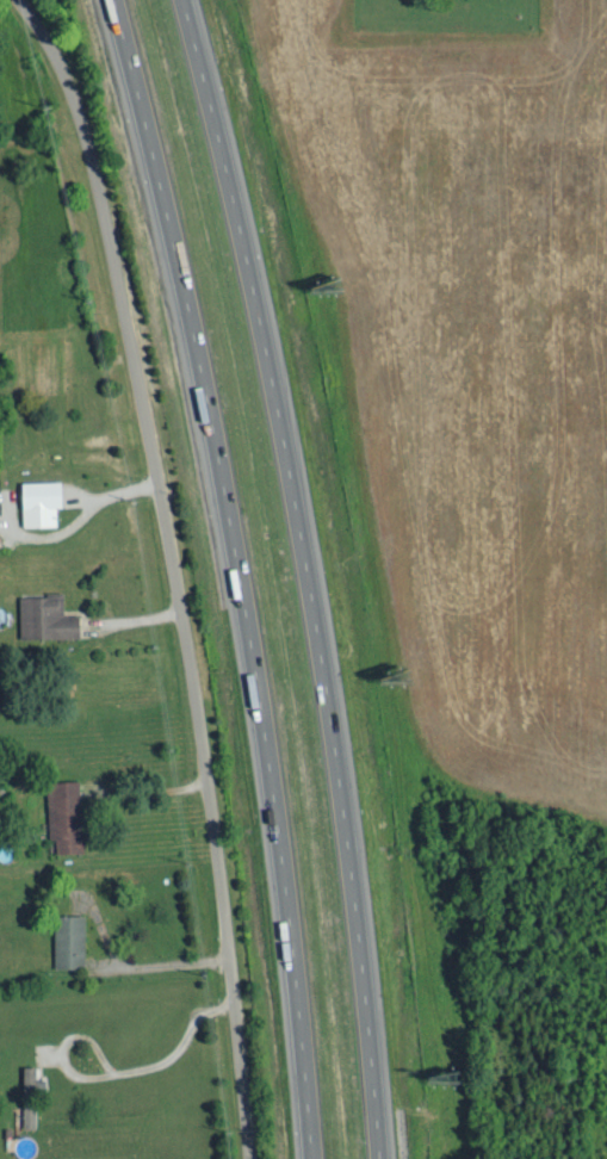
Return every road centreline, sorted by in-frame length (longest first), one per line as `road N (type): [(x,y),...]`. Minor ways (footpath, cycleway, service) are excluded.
road 1 (residential): [(249,1158),(206,776),(166,523),(81,125),(52,51),(20,0)]
road 2 (motorway): [(115,0),(215,427),(261,706),(311,1158)]
road 3 (motorway): [(377,1158),(309,595),(256,312),(181,0)]

